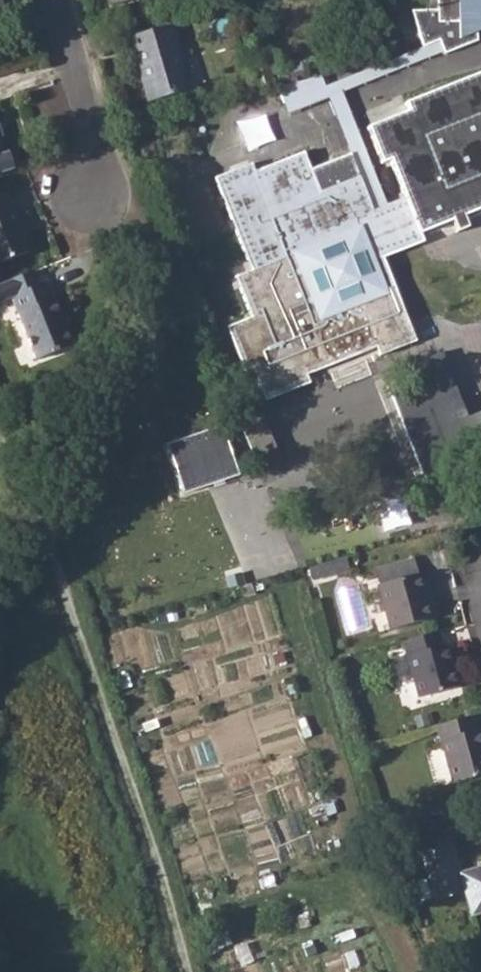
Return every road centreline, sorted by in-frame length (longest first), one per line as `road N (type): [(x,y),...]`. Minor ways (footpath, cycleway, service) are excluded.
road 1 (track): [(186,971),(134,790),(0,442)]
road 2 (residential): [(98,202),(105,165),(55,0)]

